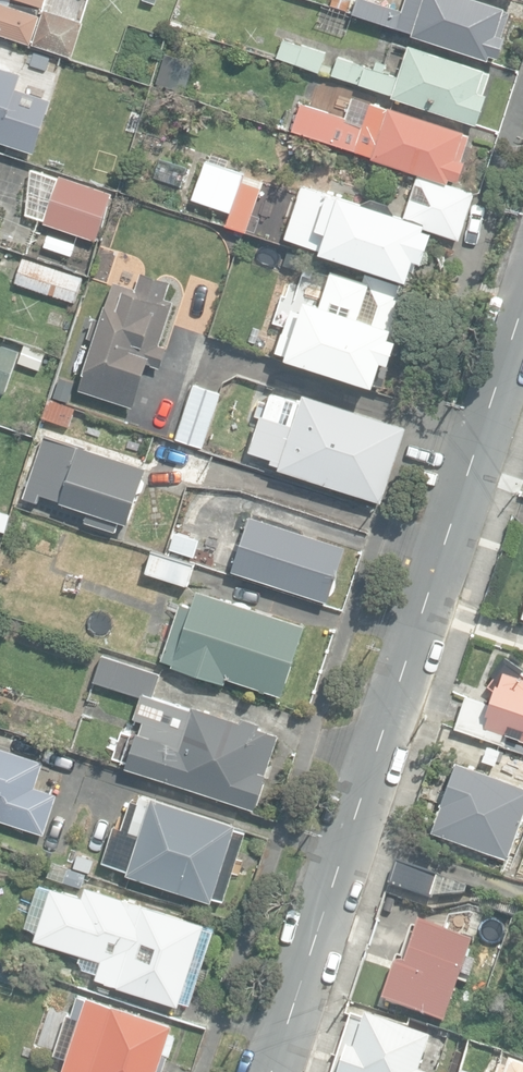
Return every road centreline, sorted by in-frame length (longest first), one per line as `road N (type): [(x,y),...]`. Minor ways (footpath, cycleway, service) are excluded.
road 1 (residential): [(270,1071),(522,299)]

